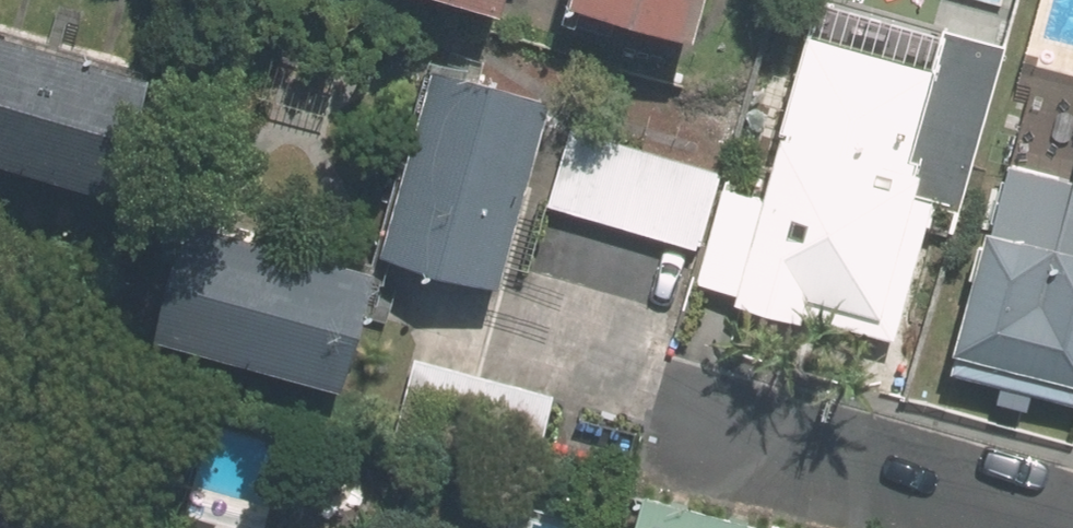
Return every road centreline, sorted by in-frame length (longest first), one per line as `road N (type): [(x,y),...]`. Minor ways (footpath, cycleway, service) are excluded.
road 1 (residential): [(667,406),(1072,519)]

